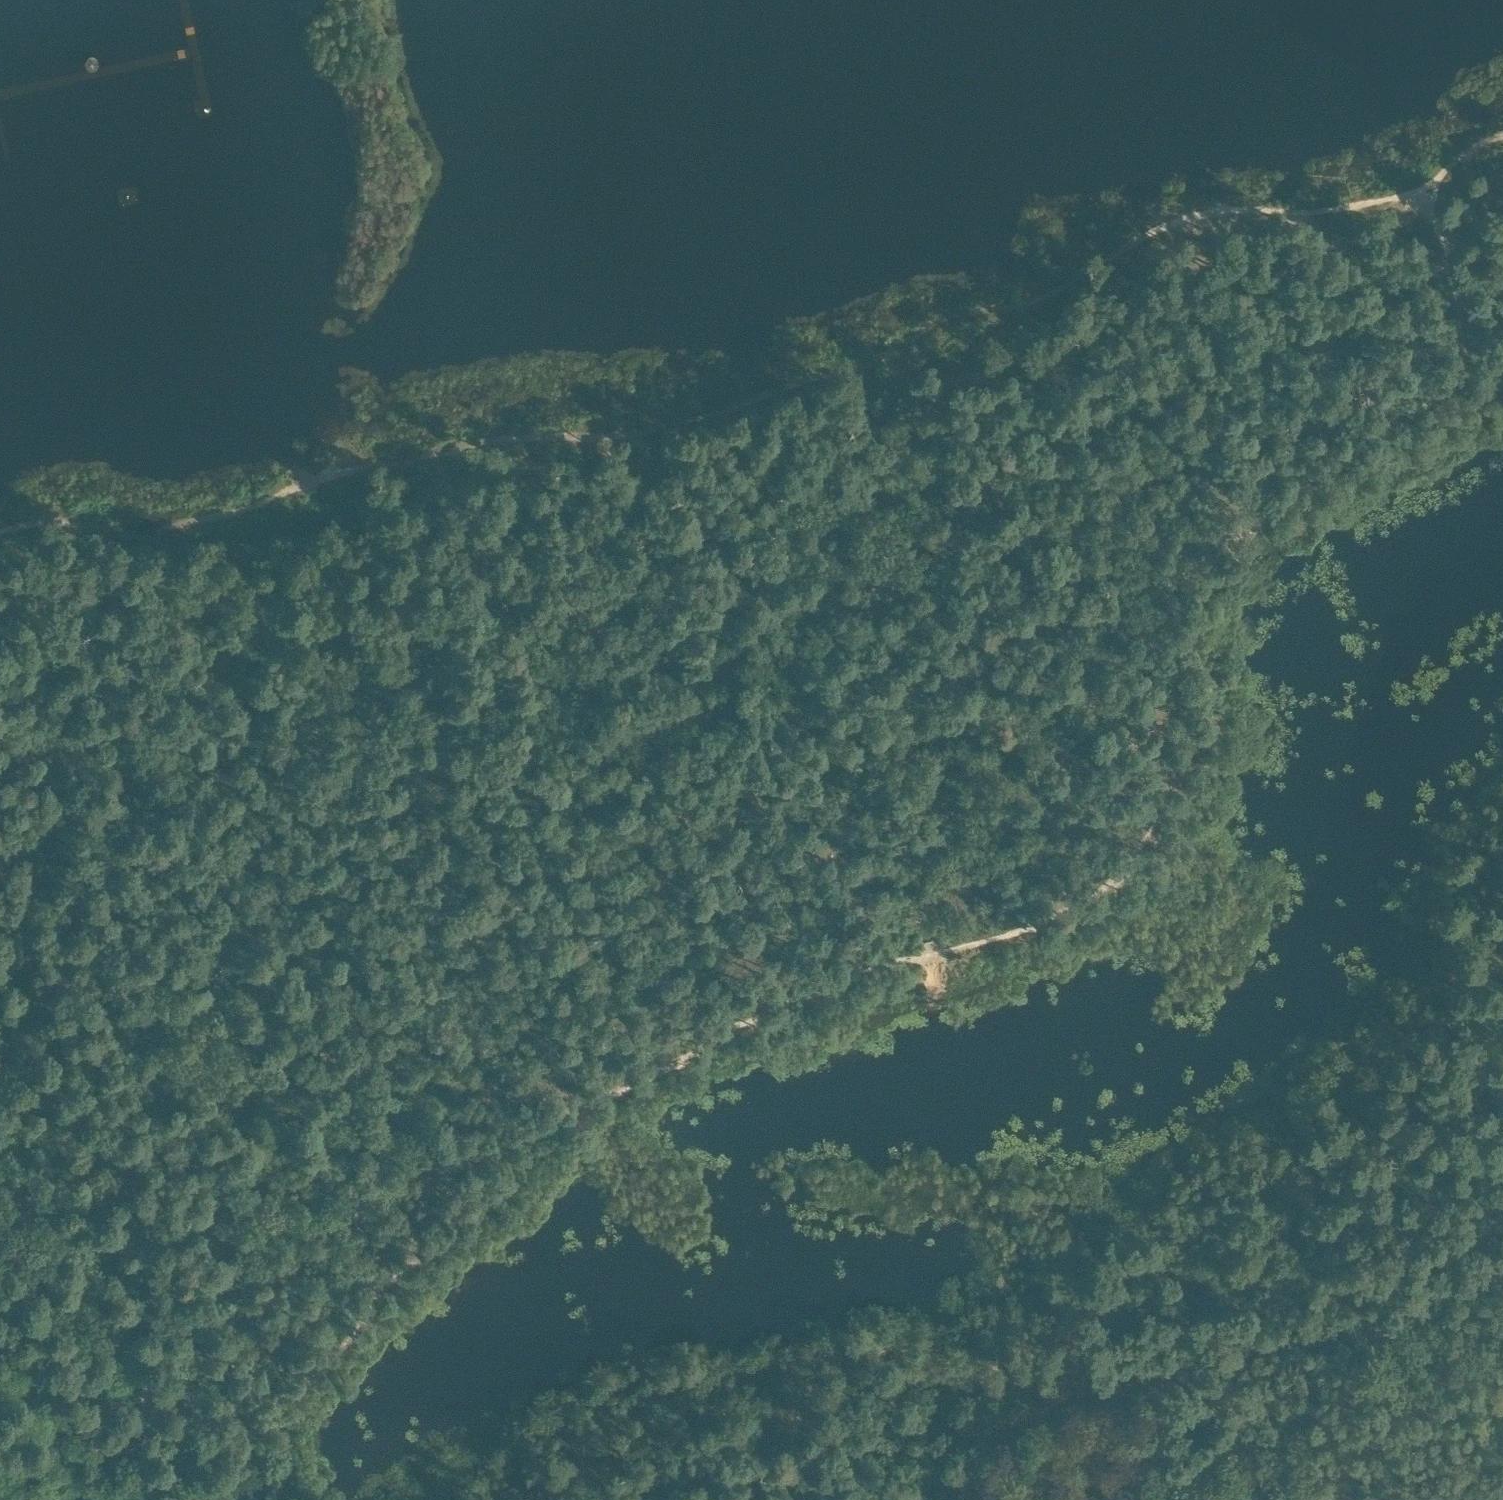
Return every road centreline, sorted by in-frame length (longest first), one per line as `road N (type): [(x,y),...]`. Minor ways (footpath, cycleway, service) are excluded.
road 1 (track): [(0,1149),(151,1410),(223,1499)]

